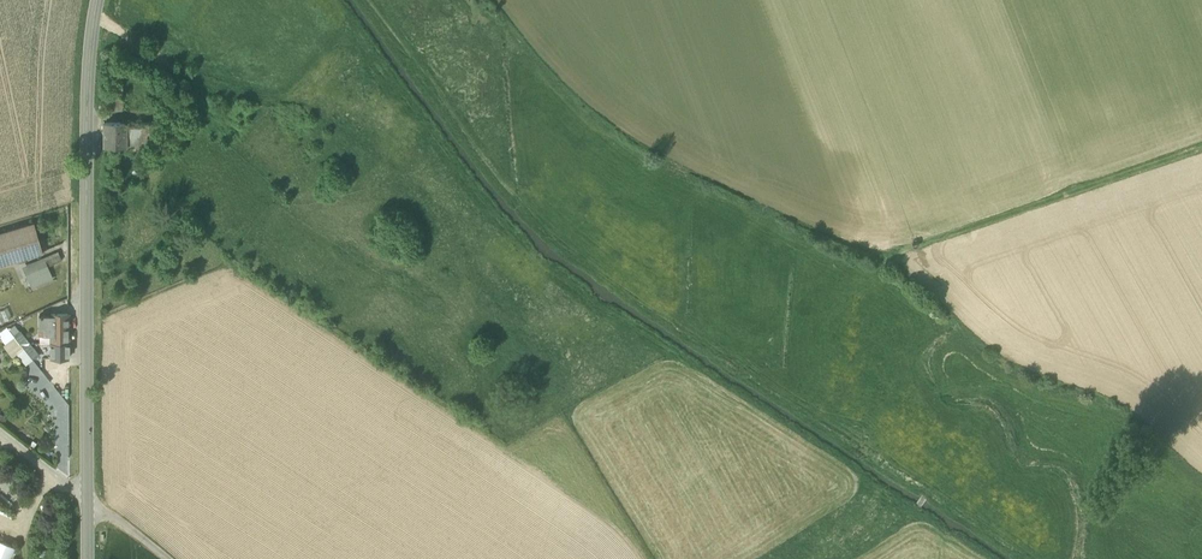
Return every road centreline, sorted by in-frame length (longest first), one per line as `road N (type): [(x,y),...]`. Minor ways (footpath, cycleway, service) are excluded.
road 1 (secondary): [(87,501),(86,101),(98,0)]

